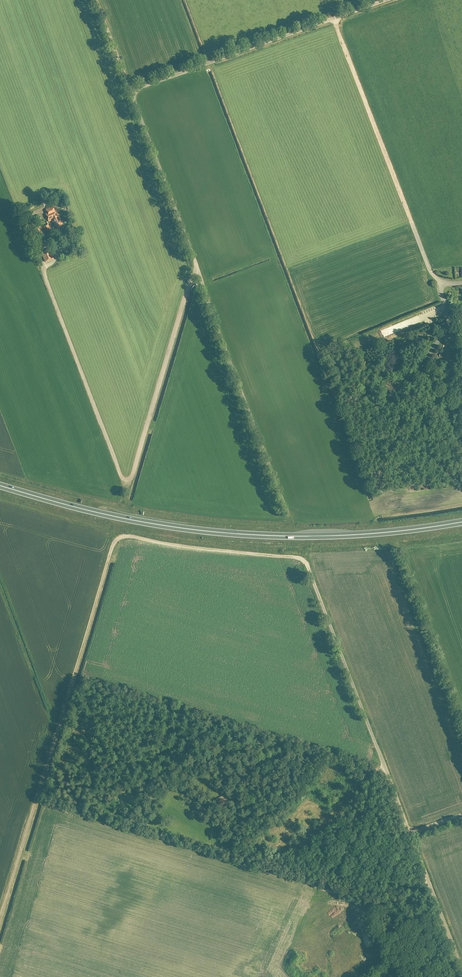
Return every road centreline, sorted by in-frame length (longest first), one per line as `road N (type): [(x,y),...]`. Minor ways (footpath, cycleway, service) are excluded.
road 1 (track): [(0,920),(115,544),(305,559)]
road 2 (trunk): [(0,486),(223,533),(323,536),(461,522)]
road 3 (unclassified): [(285,505),(130,91)]
road 4 (unclassified): [(461,969),(305,559)]
road 5 (unclassified): [(130,91),(392,0)]

